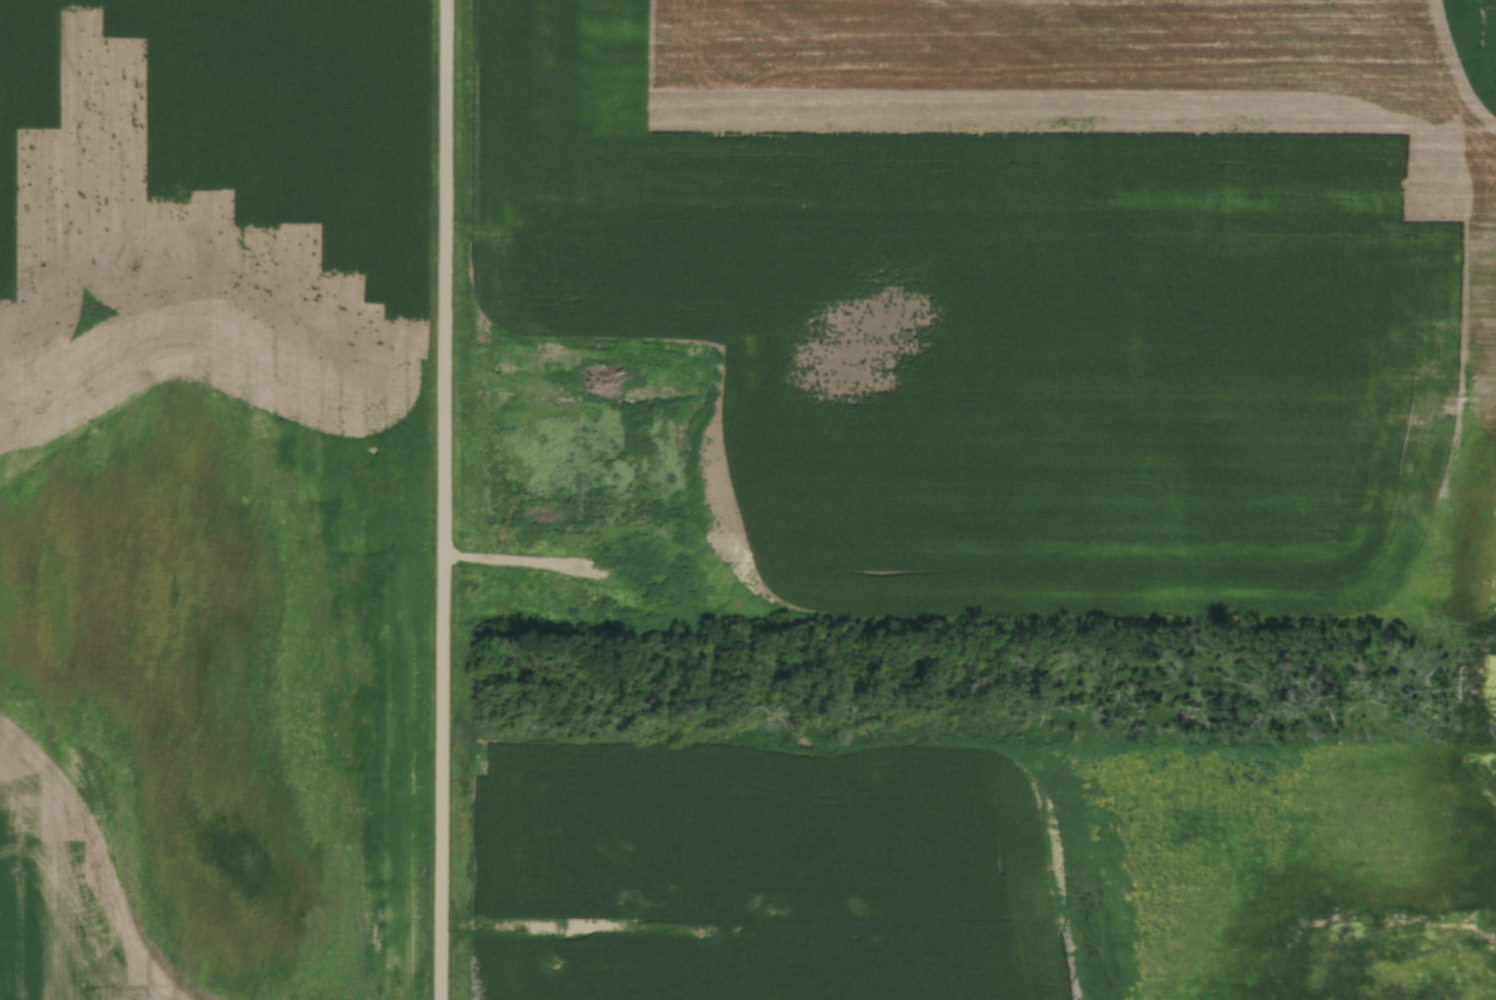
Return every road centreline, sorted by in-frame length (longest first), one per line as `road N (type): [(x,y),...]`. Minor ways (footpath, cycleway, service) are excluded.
road 1 (track): [(445,0),(438,999)]

